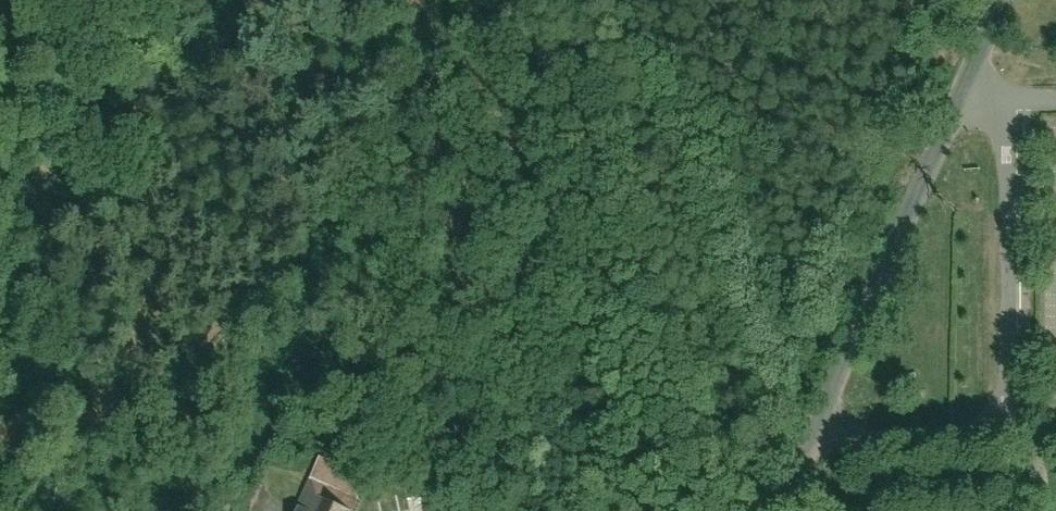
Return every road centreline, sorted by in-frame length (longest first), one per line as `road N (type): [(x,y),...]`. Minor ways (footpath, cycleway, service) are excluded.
road 1 (unclassified): [(996,0),(809,435)]
road 2 (residential): [(809,435),(1055,437)]

